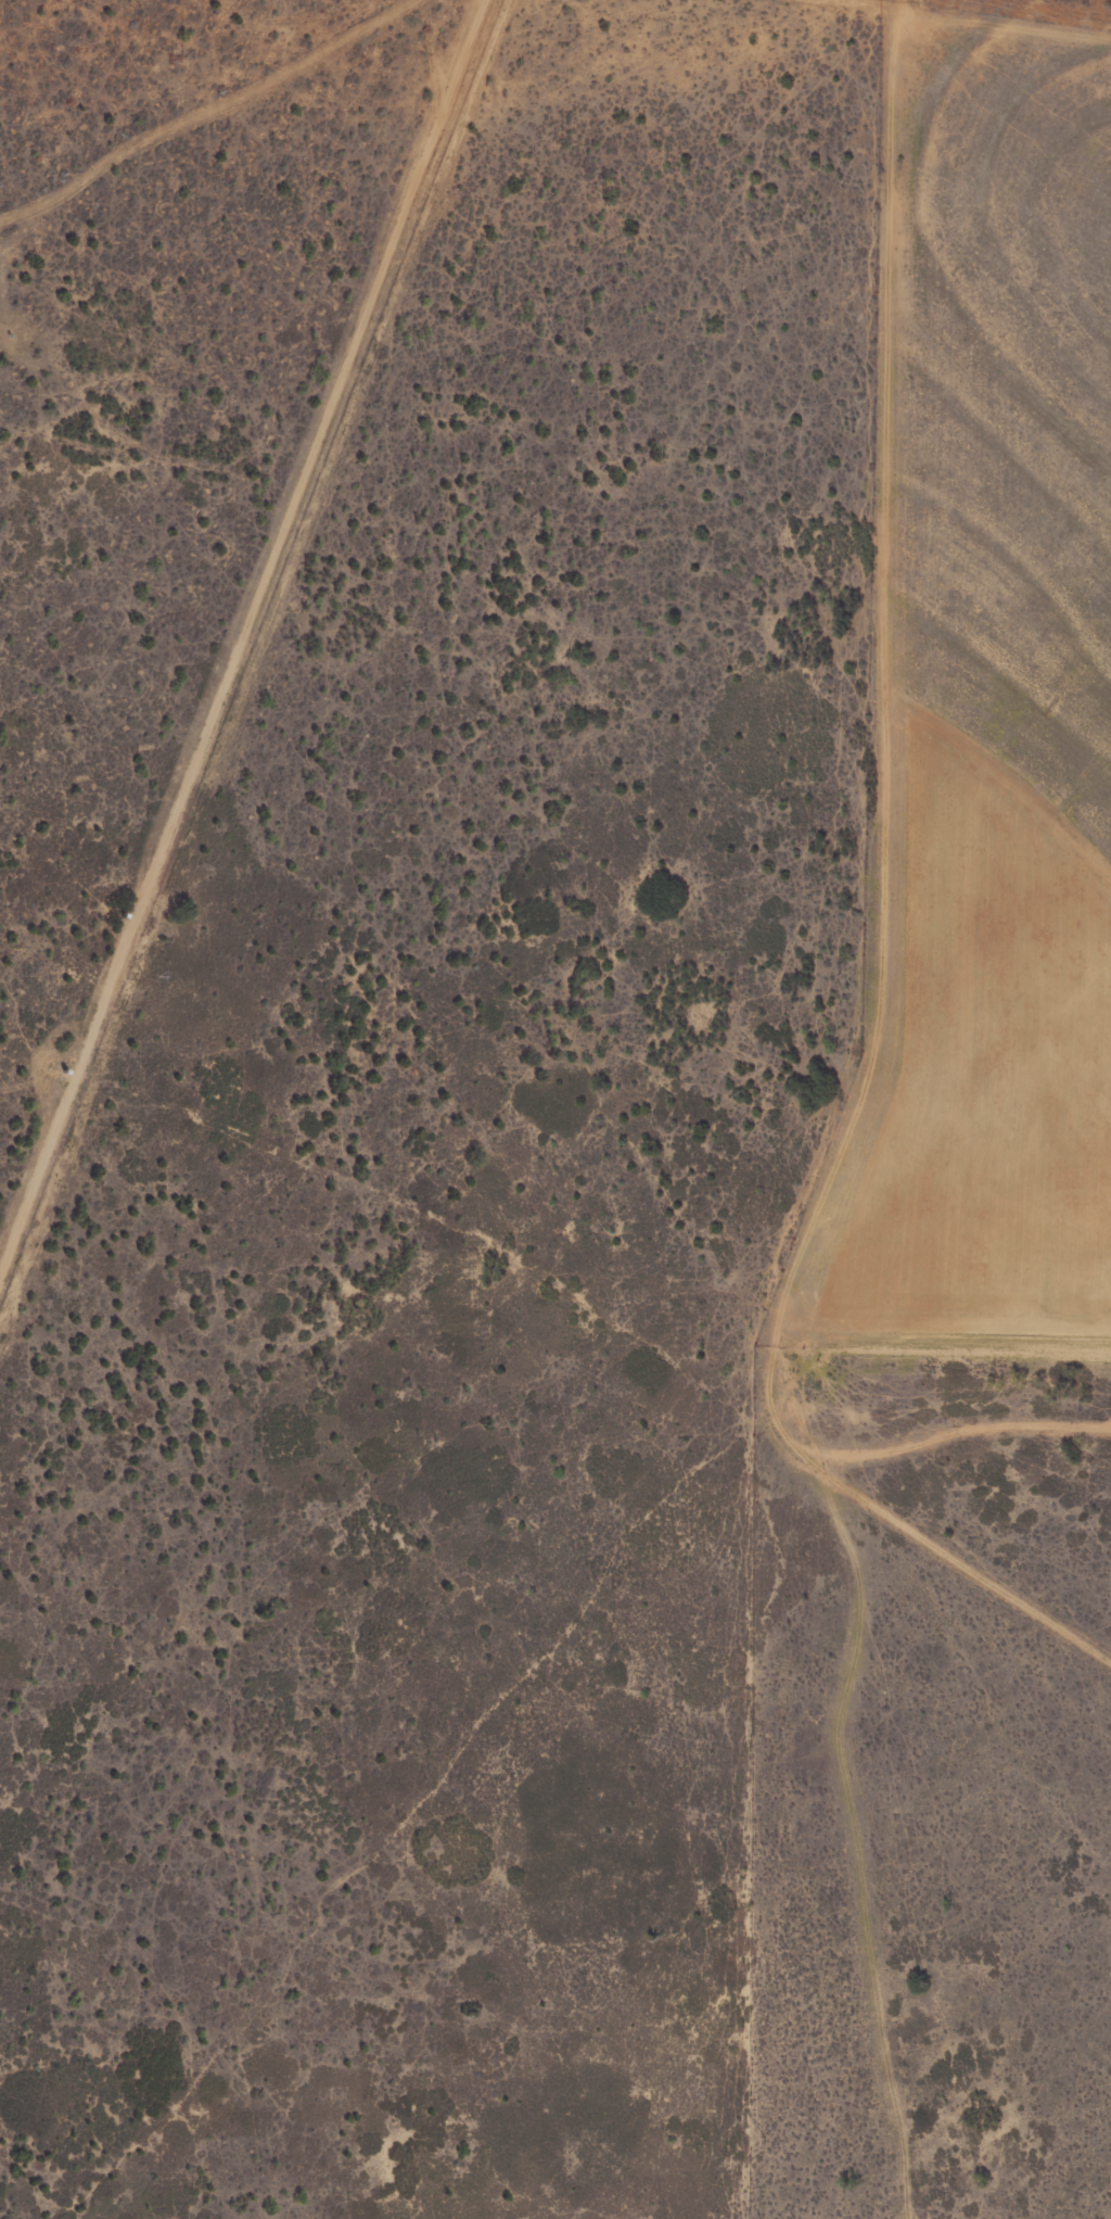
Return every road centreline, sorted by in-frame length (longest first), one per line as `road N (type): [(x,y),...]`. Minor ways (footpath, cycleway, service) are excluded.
road 1 (residential): [(859,1561),(809,1467),(749,1417),(765,1295),(831,1124),(853,1018),(881,504),(891,0)]
road 2 (residential): [(859,1561),(837,1699),(843,1998),(928,2218)]
road 3 (residential): [(1110,1362),(1046,1351),(936,1383),(809,1467)]
road 4 (residential): [(1110,1672),(859,1561)]

